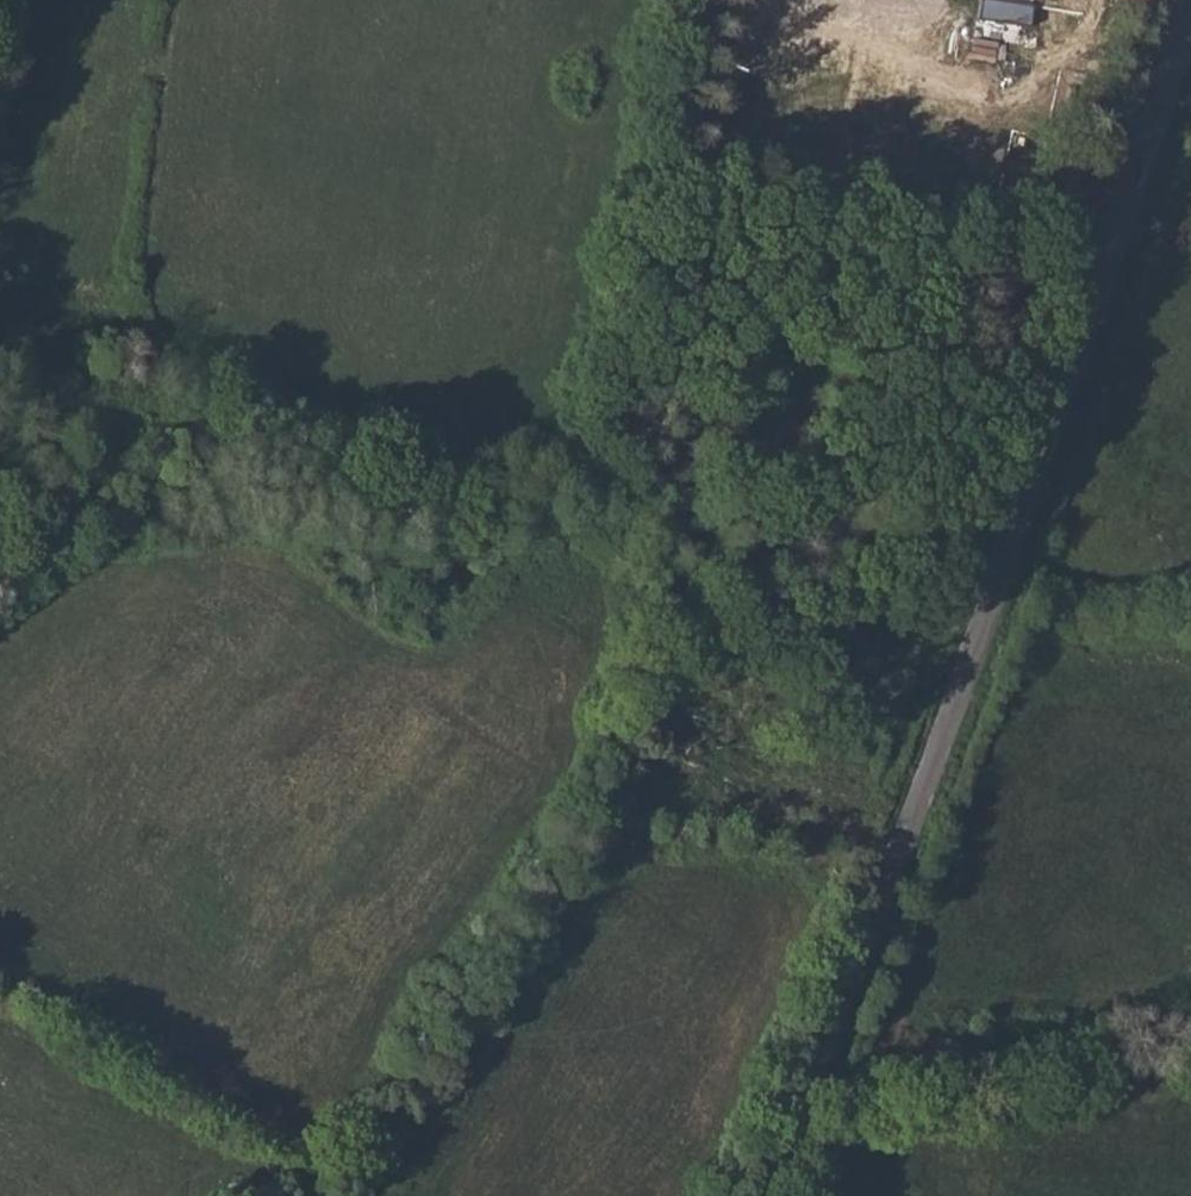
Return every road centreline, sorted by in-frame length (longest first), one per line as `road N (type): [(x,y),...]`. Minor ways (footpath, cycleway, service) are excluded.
road 1 (unclassified): [(768,1195),(961,700),(1190,11)]

